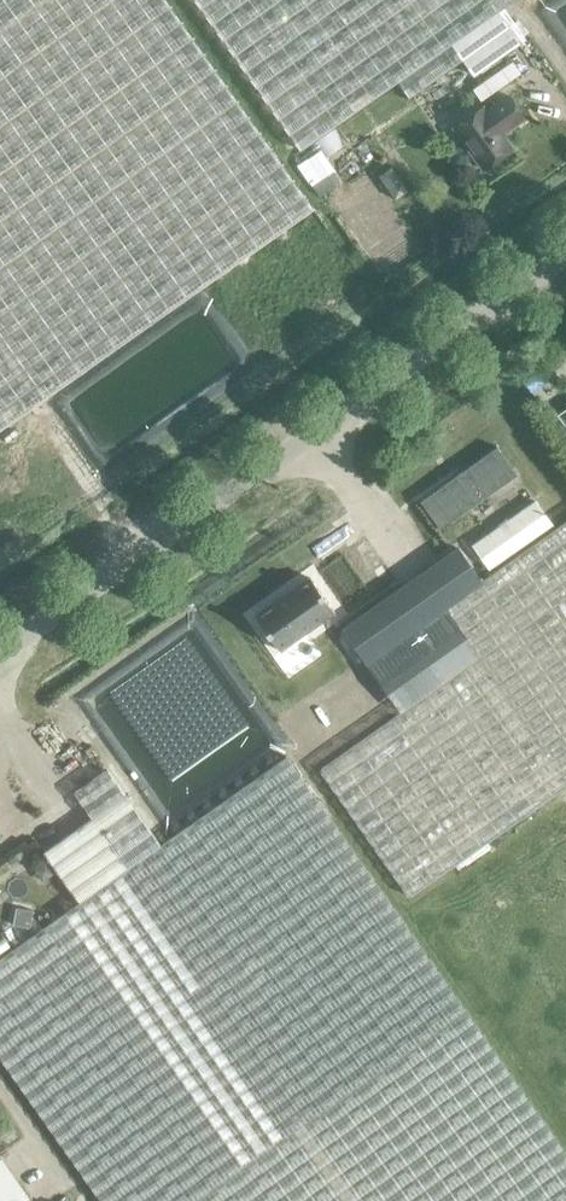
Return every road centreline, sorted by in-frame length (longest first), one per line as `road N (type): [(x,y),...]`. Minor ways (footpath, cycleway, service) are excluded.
road 1 (unclassified): [(0,661),(565,257)]

